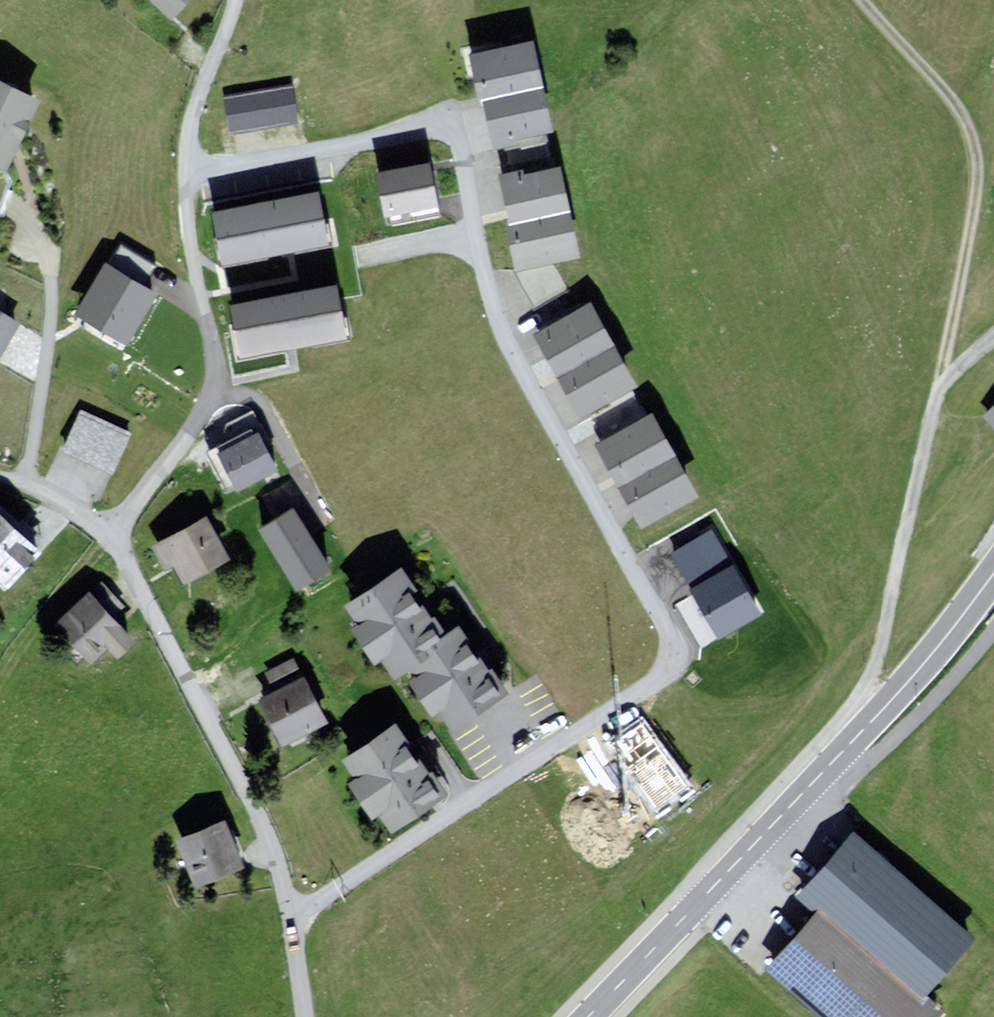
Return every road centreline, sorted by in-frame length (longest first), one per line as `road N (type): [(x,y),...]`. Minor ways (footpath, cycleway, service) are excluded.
road 1 (residential): [(186,171),(443,124),(455,135),(495,317),(669,633),(669,658),(648,680),(292,913)]
road 2 (primary): [(993,571),(877,714),(588,1016)]
road 3 (track): [(942,380),(973,178),(971,133),(941,78),(865,0)]
road 4 (residential): [(116,534),(278,865),(292,913)]
road 5 (track): [(993,337),(942,380),(873,667),(877,714)]
road 6 (residential): [(186,171),(186,229),(211,375),(116,534)]
road 7 (track): [(993,628),(863,769),(834,760)]
road 8 (residential): [(231,0),(197,96),(186,171)]

